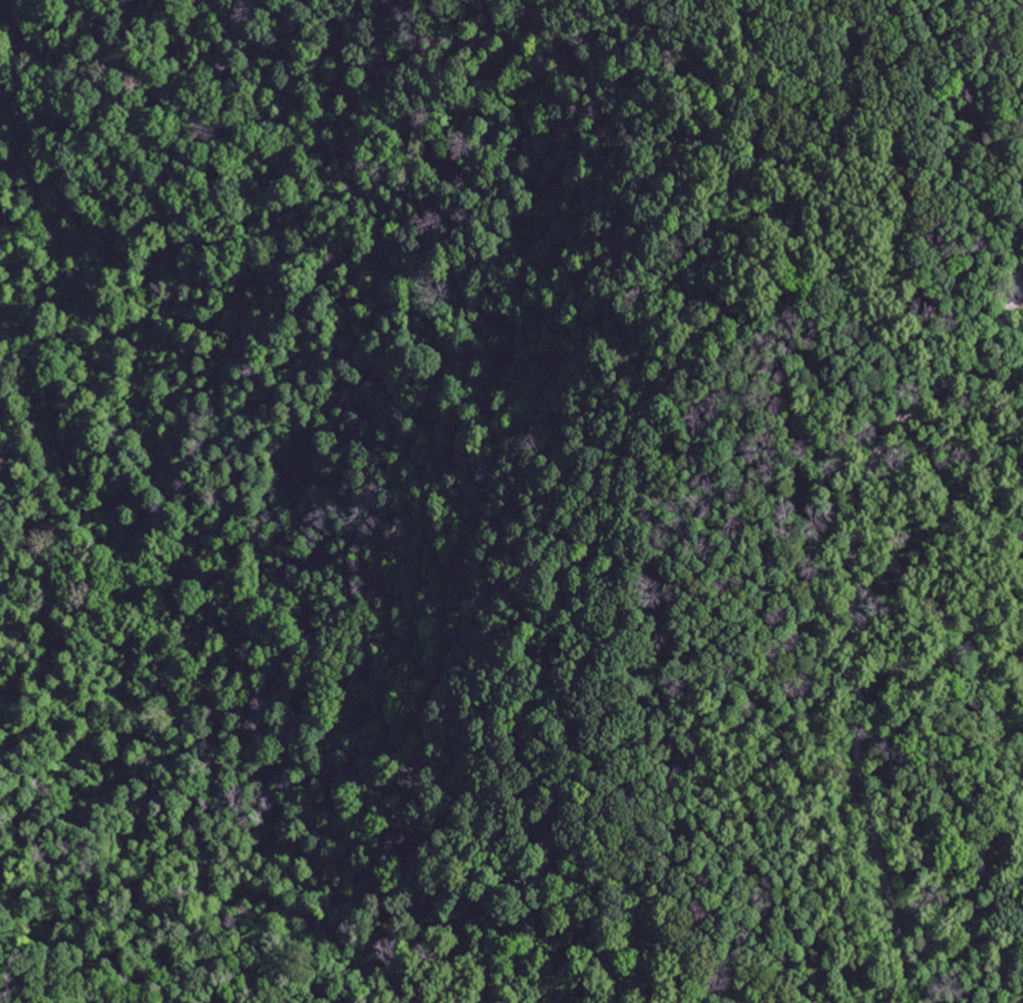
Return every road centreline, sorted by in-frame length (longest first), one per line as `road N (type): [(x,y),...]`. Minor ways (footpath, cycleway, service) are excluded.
road 1 (residential): [(915,1002),(858,761),(857,501),(879,440),(1004,317),(1022,243)]

